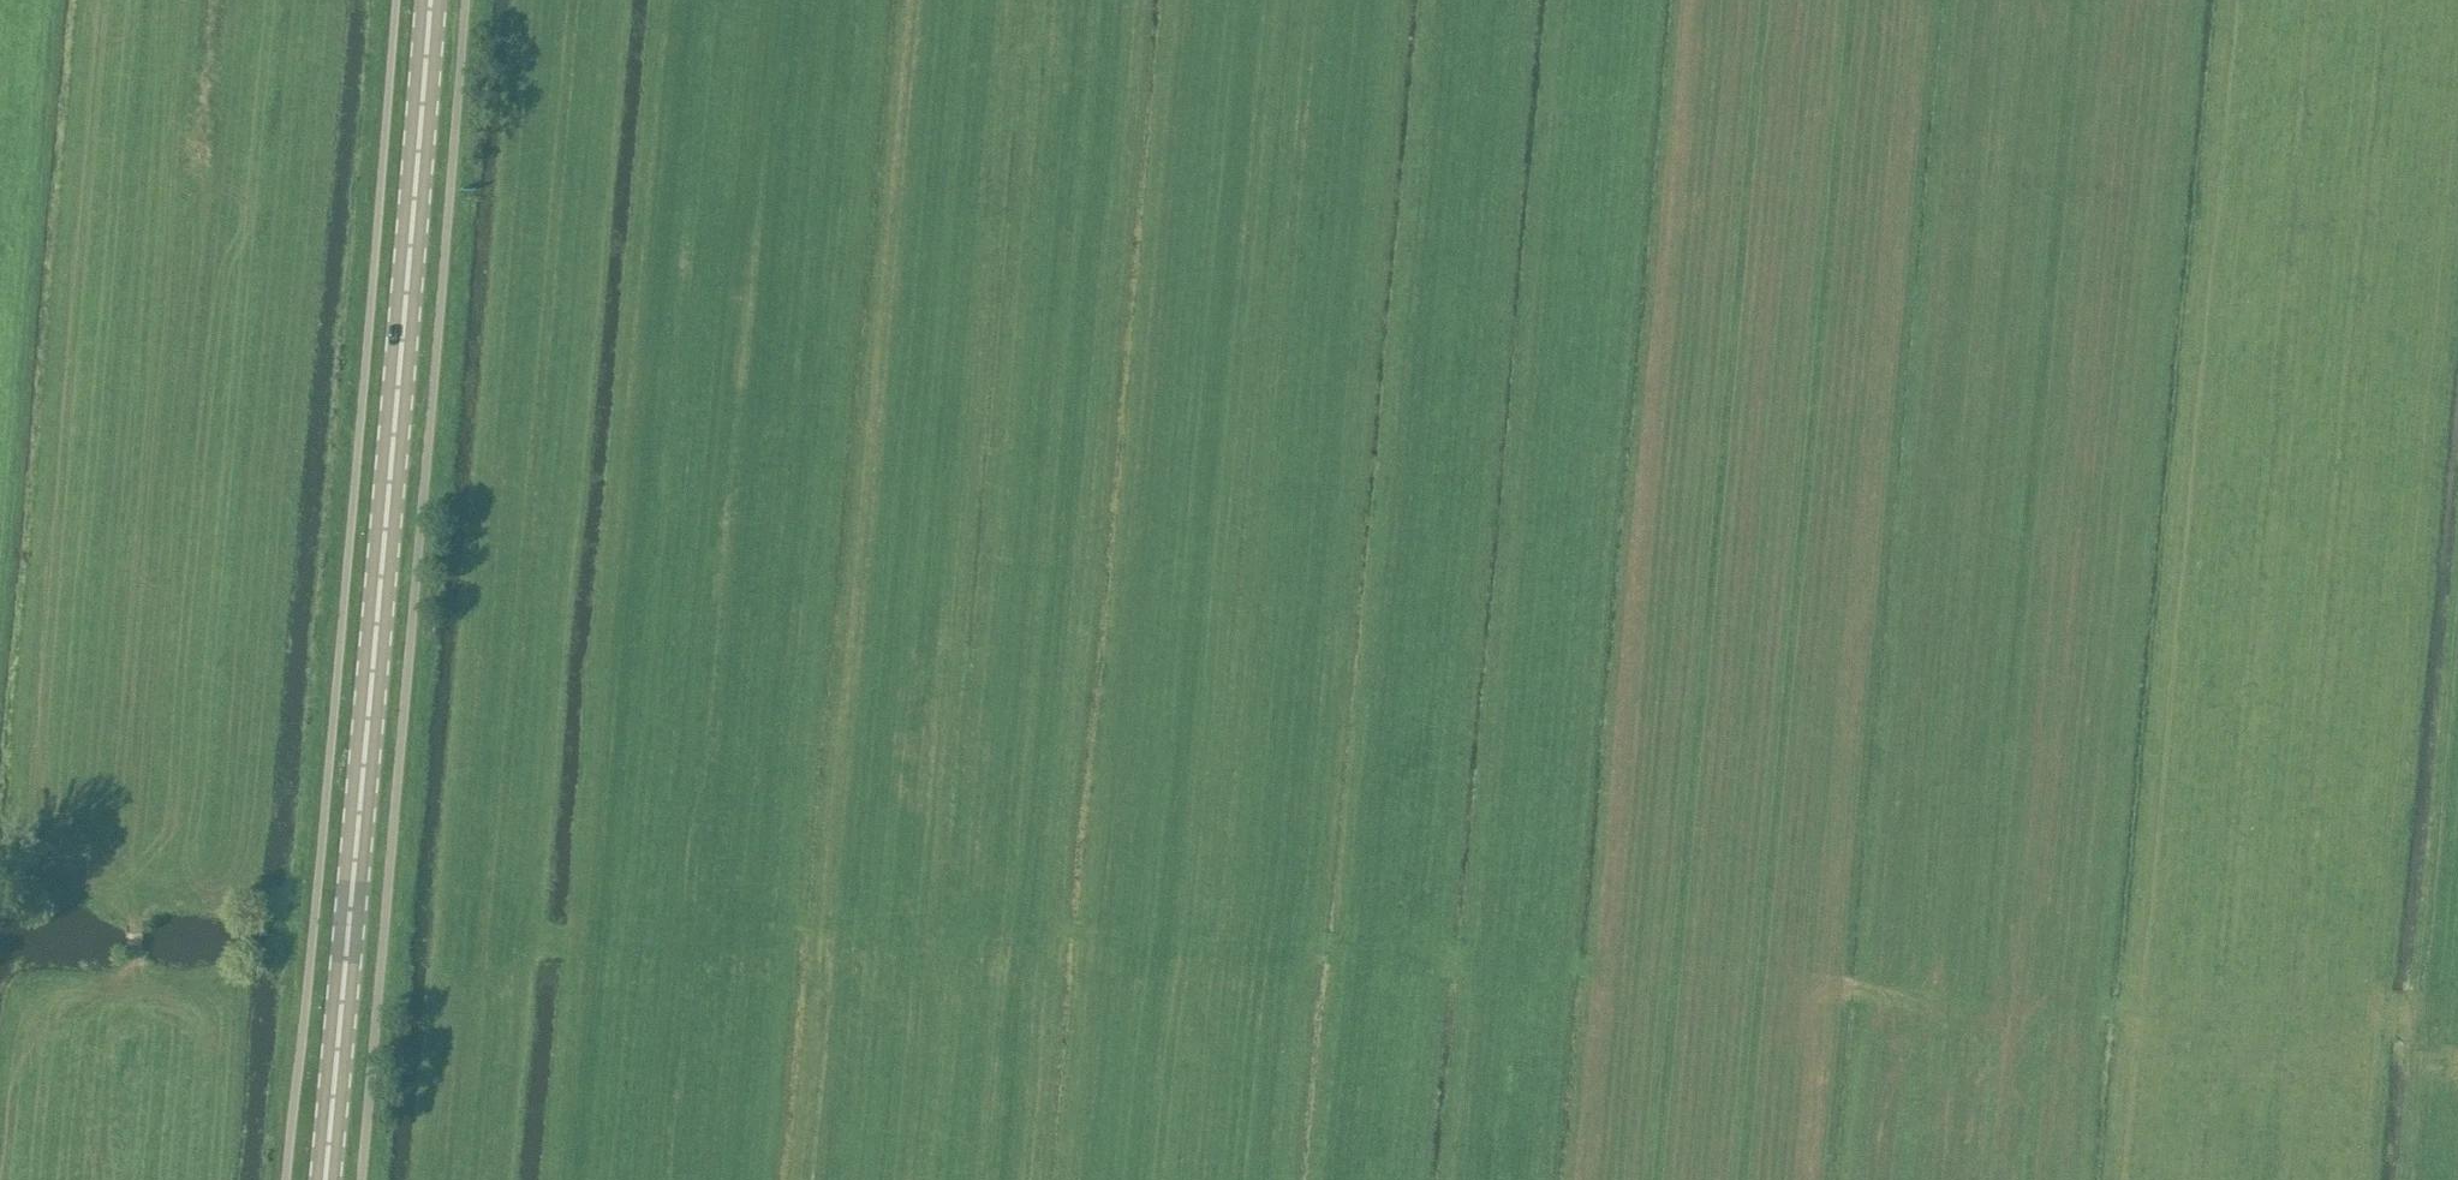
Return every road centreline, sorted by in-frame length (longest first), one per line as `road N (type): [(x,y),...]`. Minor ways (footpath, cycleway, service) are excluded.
road 1 (secondary): [(322,1179),(426,0)]

